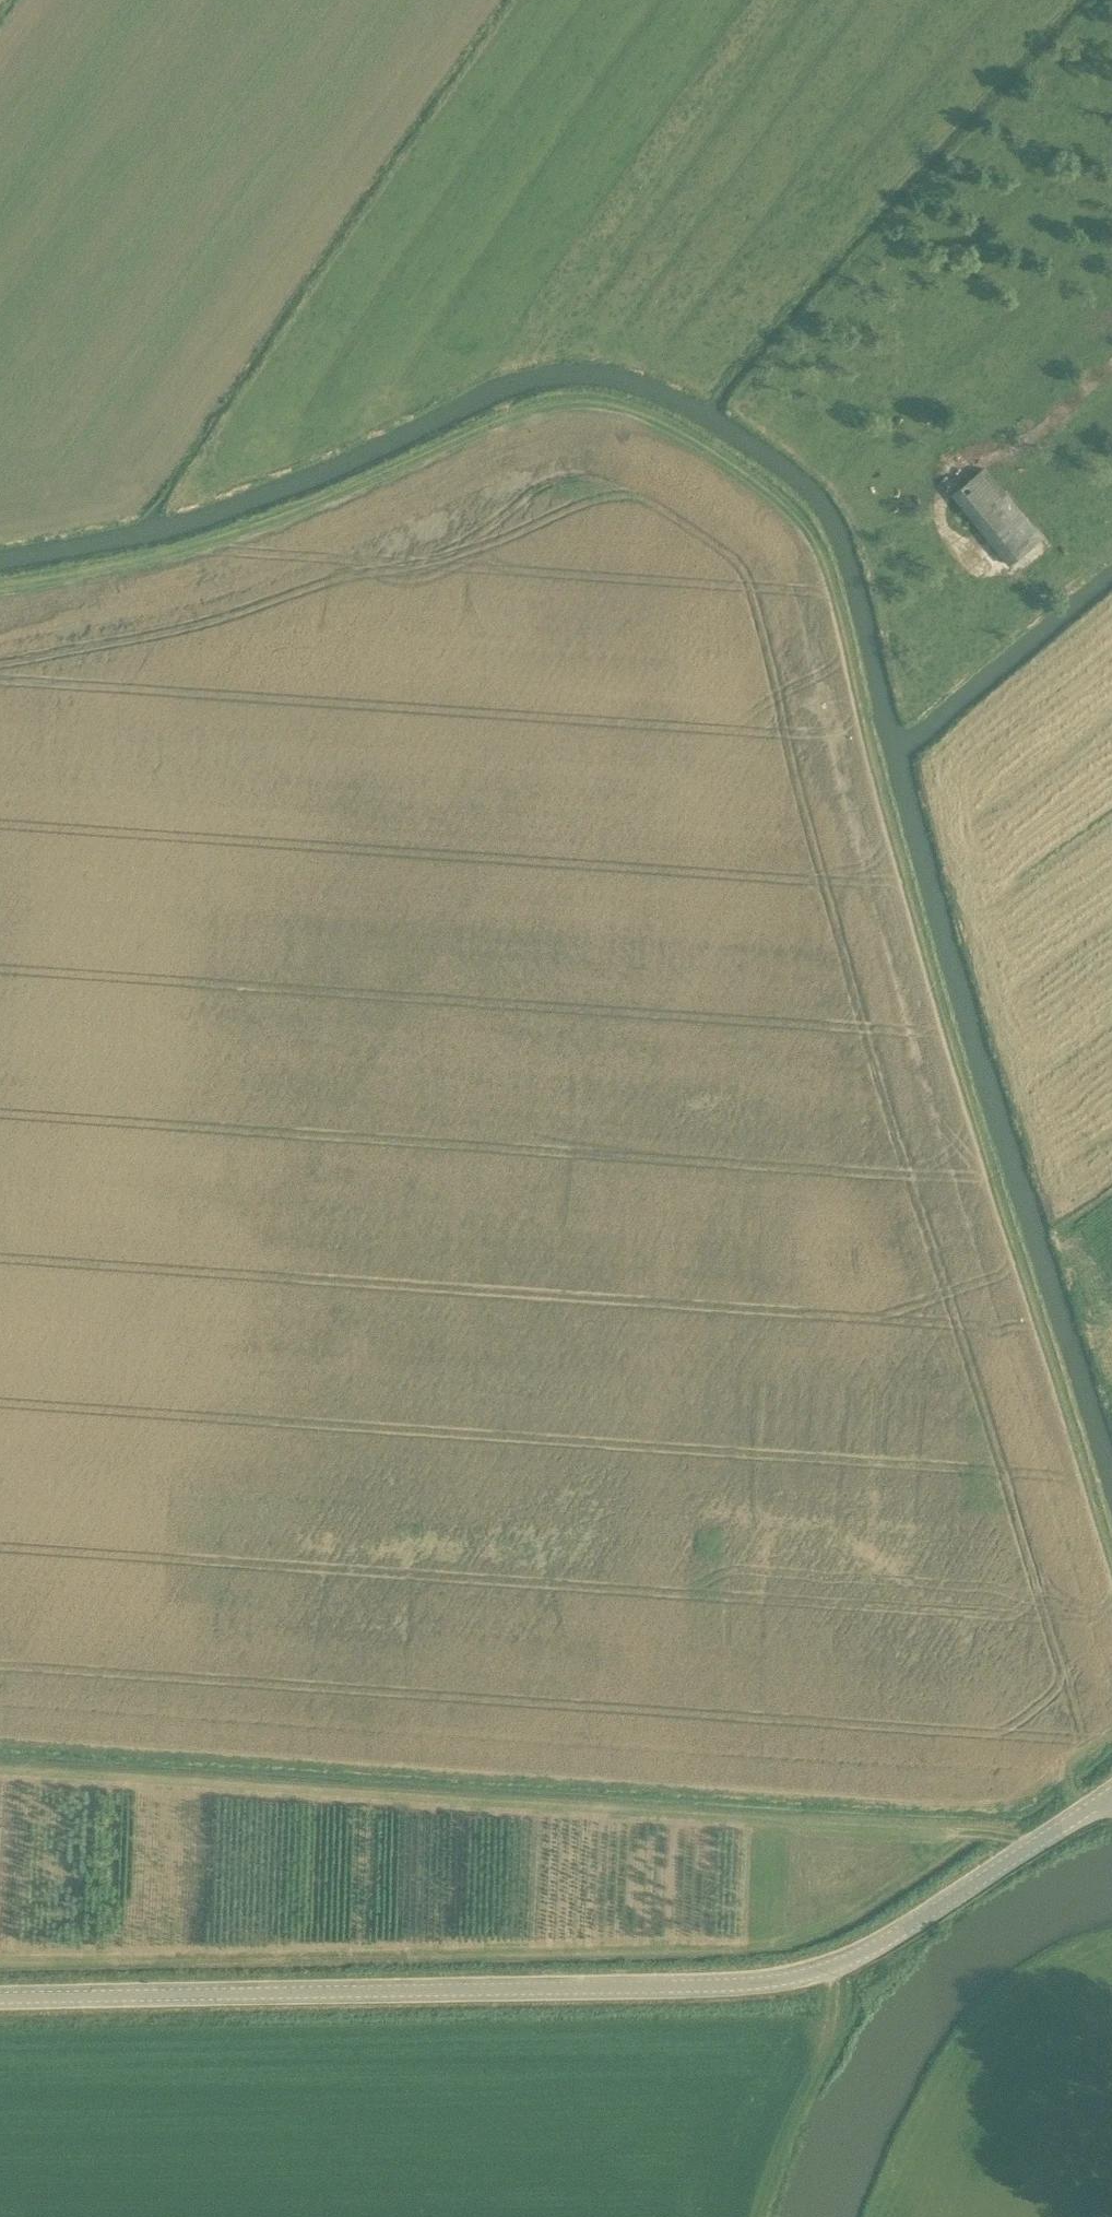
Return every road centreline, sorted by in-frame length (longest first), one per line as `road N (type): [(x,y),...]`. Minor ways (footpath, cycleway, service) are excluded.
road 1 (unclassified): [(0,1999),(751,1983),(818,1970),(895,1937),(1111,1794)]

